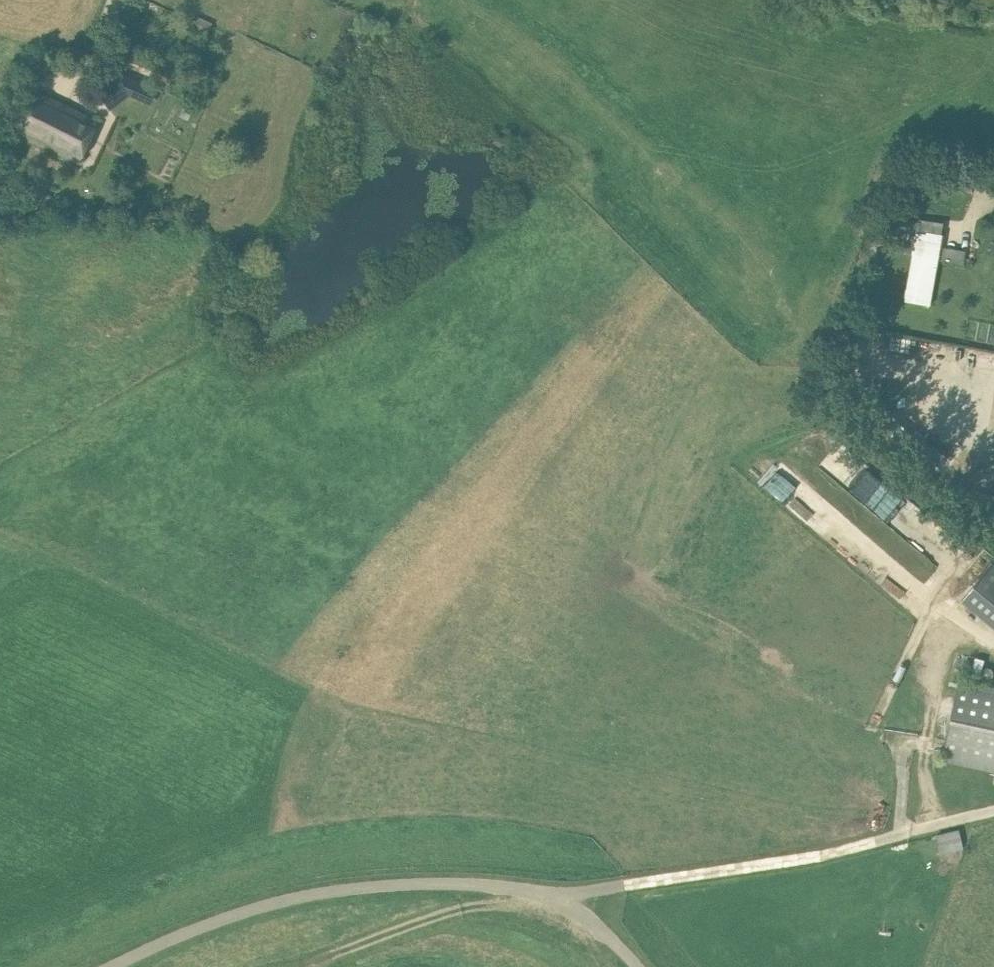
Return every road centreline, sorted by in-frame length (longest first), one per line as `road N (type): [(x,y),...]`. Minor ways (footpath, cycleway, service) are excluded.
road 1 (unclassified): [(125,966),(297,903),(476,886),(557,900),(638,966)]
road 2 (track): [(557,900),(820,859),(993,813)]

